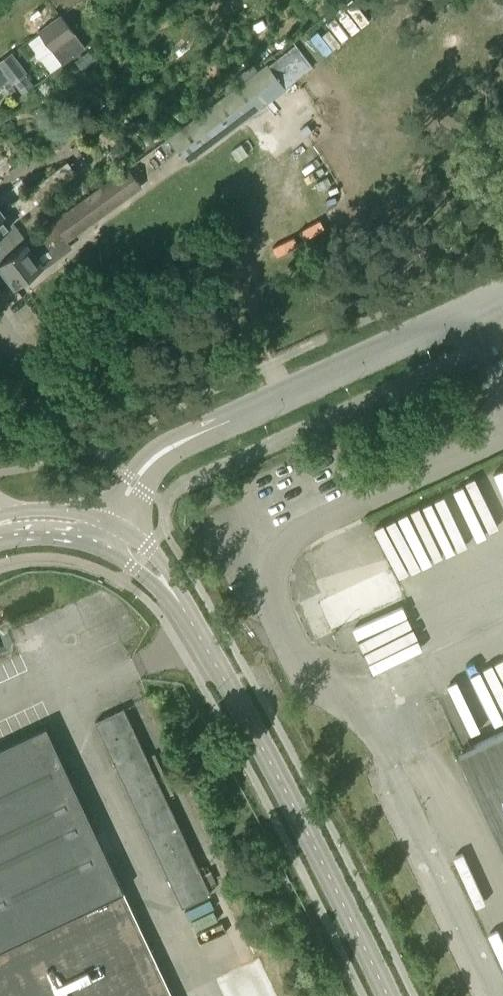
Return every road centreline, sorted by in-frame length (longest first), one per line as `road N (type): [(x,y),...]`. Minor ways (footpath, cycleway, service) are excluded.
road 1 (tertiary): [(393,995),(288,782),(187,603),(155,566),(106,535)]
road 2 (unclassified): [(106,535),(164,453),(502,297)]

